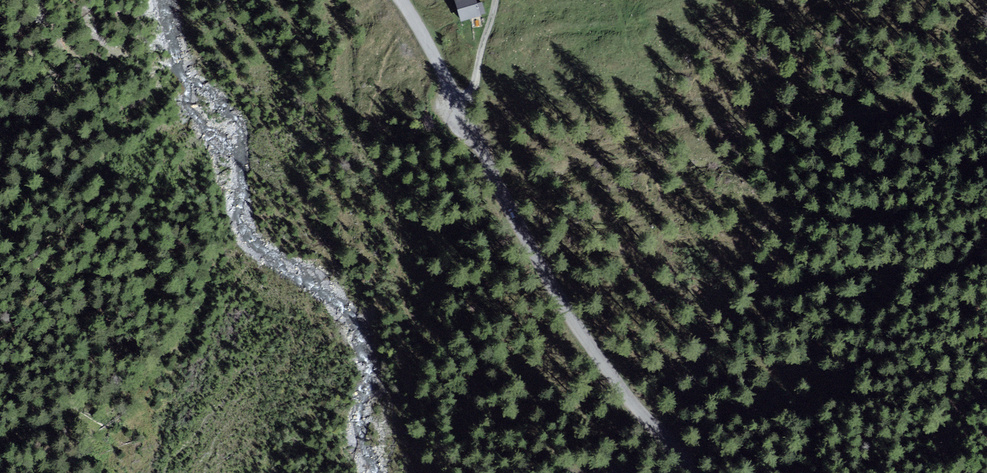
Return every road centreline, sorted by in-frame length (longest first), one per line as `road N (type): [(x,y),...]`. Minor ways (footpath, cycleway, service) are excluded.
road 1 (tertiary): [(400,0),(567,313),(613,379)]
road 2 (track): [(465,118),(495,0)]
road 3 (tertiary): [(691,472),(613,379)]

